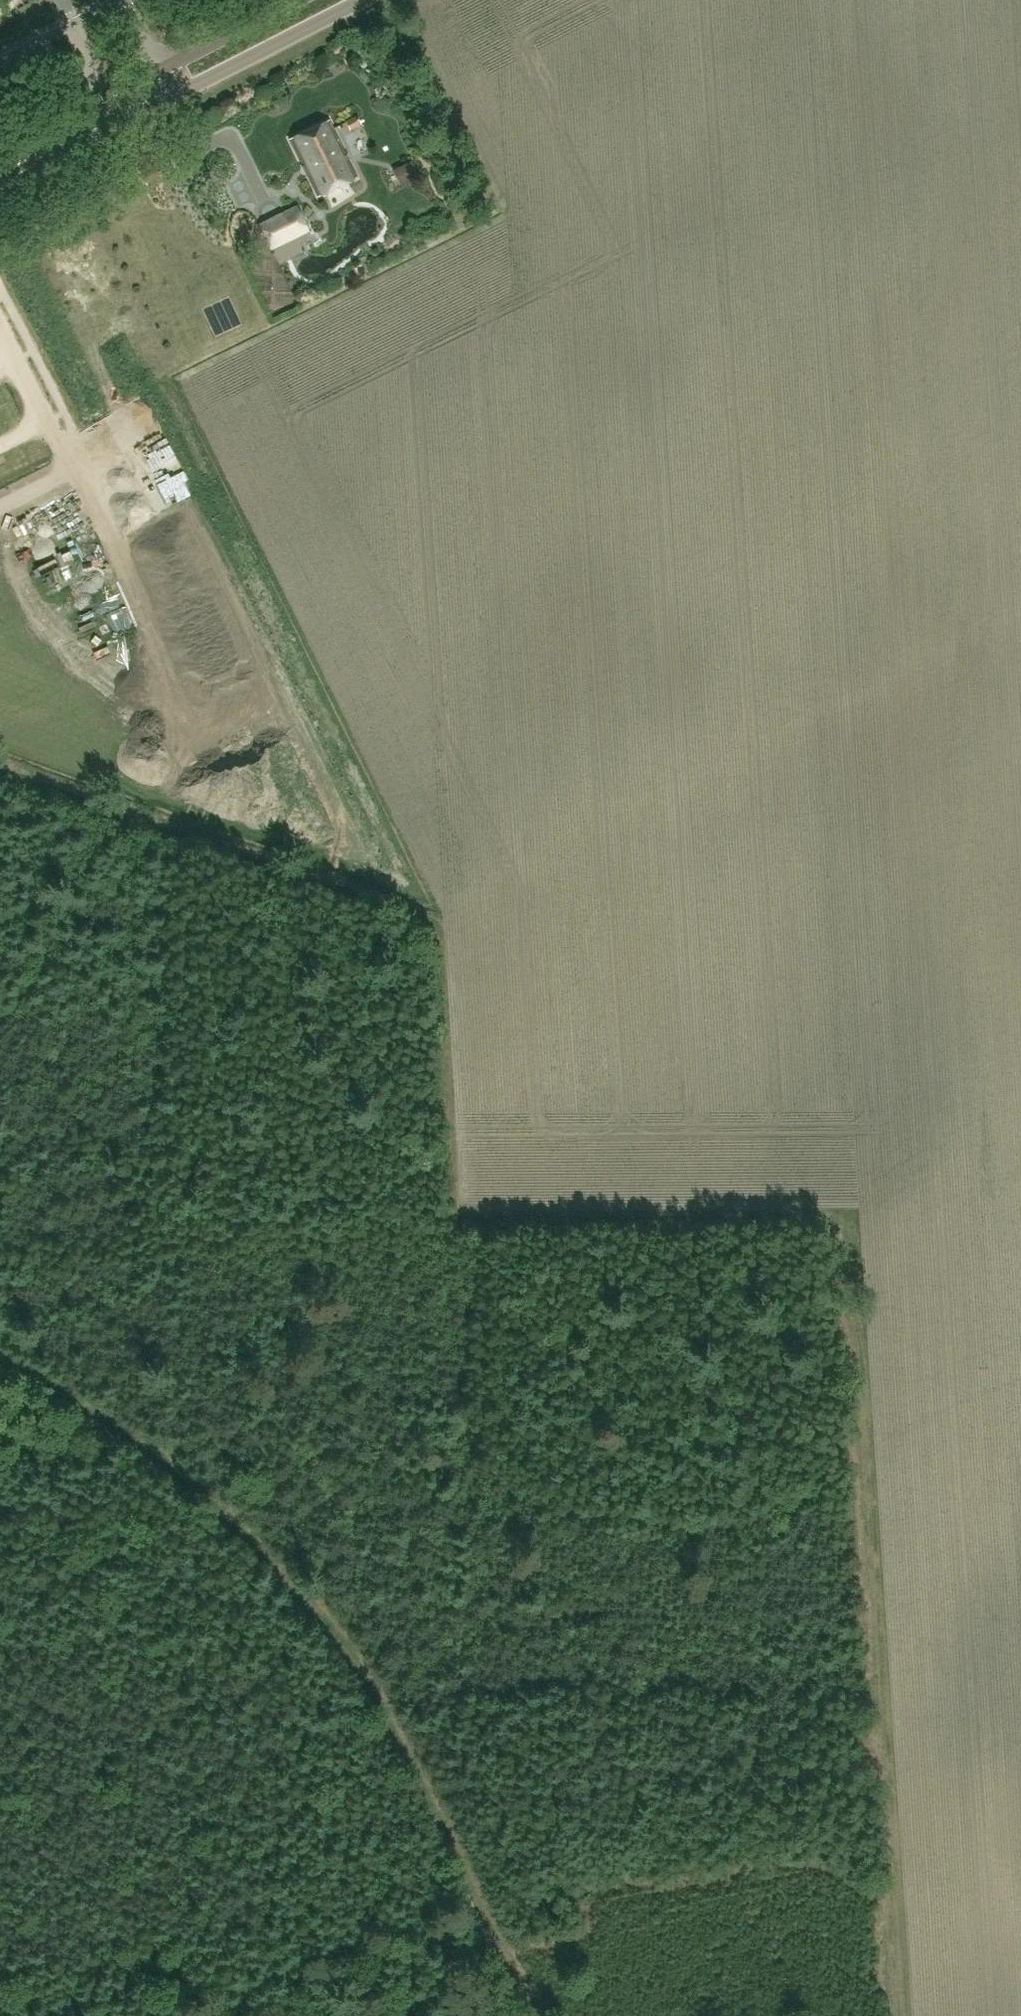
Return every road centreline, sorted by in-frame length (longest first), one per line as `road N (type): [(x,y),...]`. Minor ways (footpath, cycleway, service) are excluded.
road 1 (track): [(0,1361),(93,1411),(181,1477),(349,1654),(430,1791),(532,2015)]
road 2 (tertiary): [(0,179),(363,0)]
road 3 (tertiary): [(300,0),(35,134),(0,168)]

